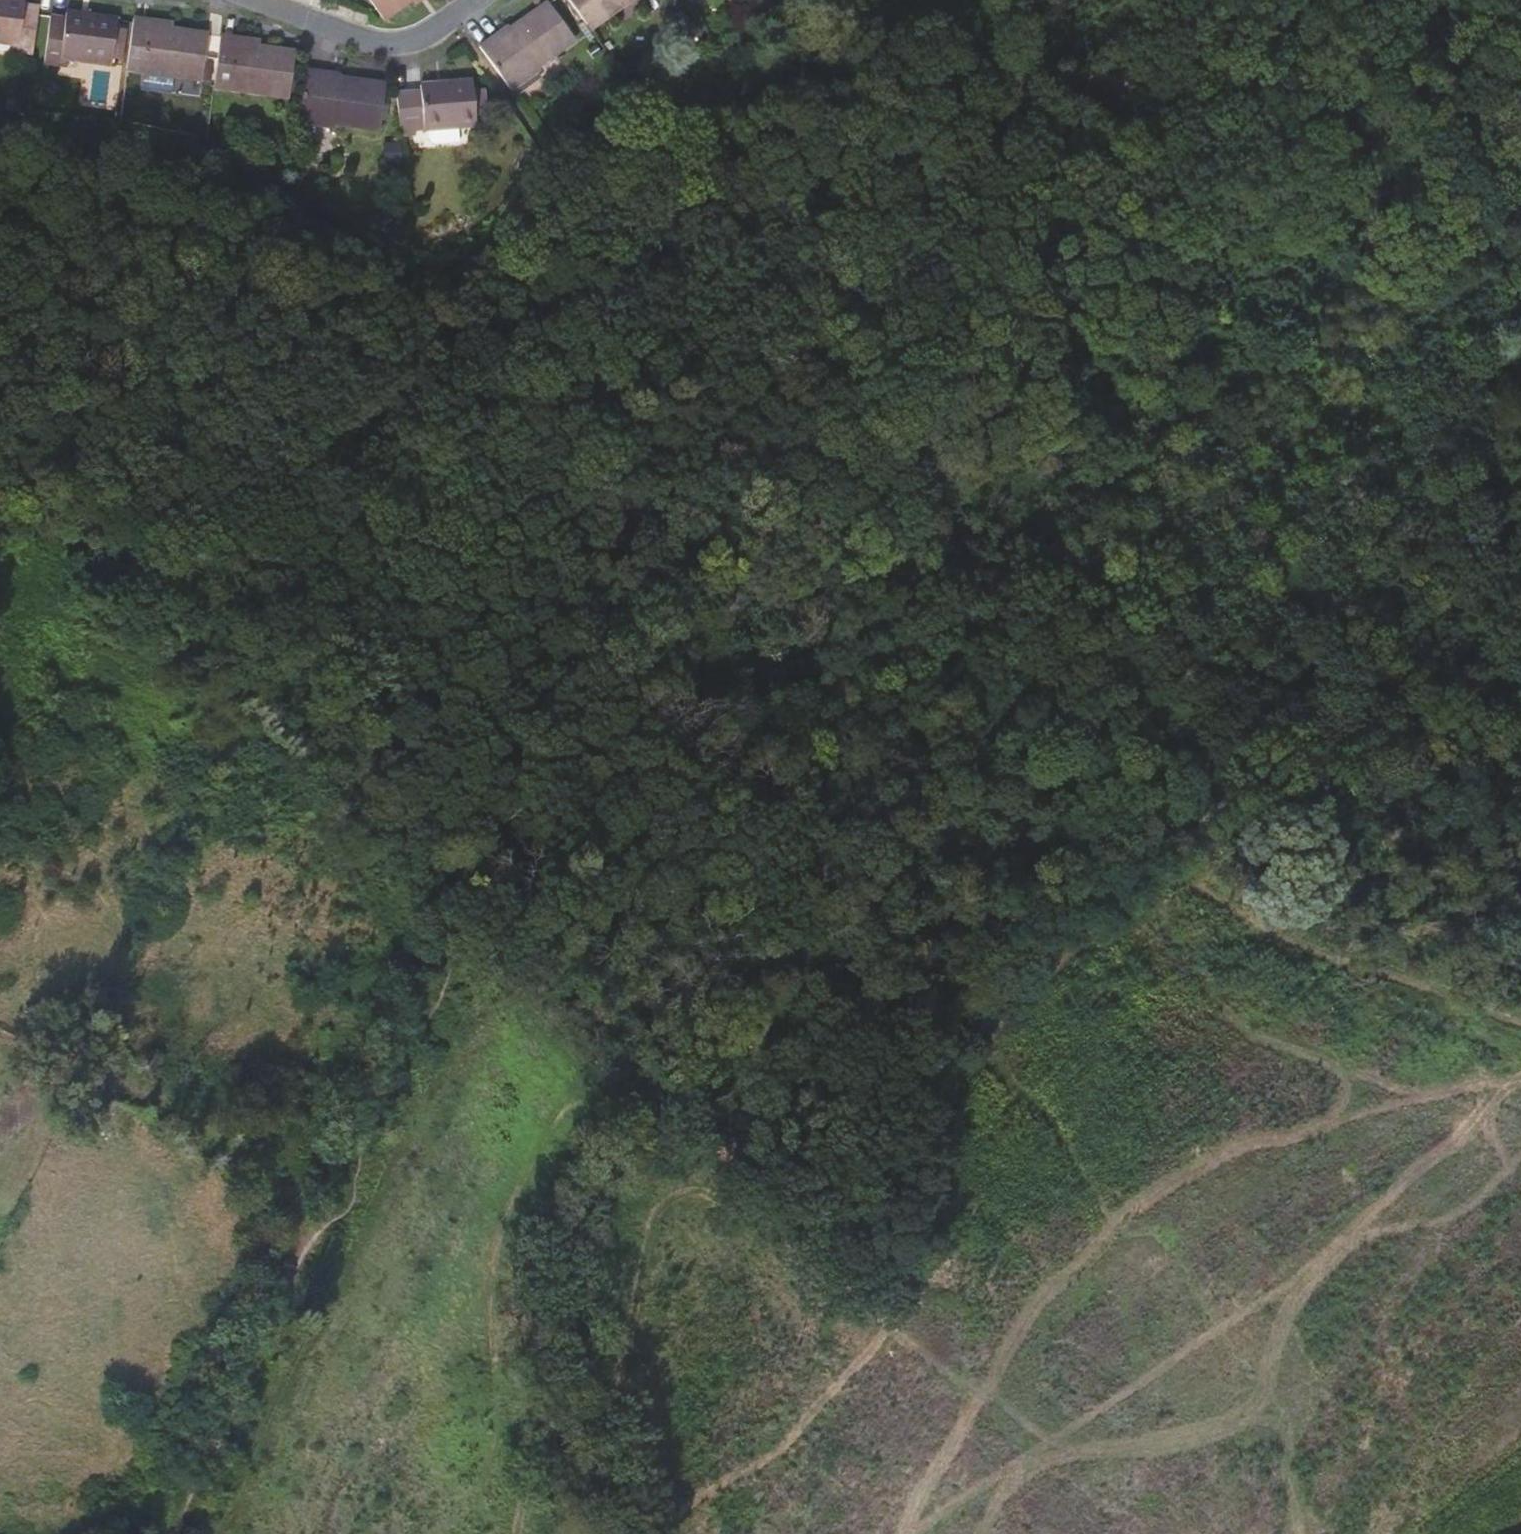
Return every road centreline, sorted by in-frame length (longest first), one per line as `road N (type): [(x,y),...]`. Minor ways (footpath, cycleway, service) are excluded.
road 1 (residential): [(243,0),(404,45),(454,25),(487,0)]

